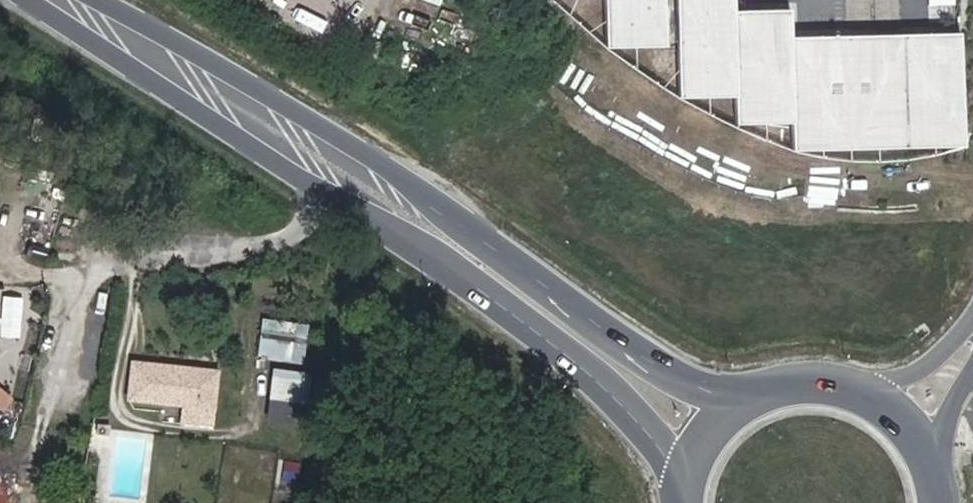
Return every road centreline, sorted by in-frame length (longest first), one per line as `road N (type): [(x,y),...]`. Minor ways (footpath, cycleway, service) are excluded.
road 1 (primary): [(54,0),(448,238)]
road 2 (primary): [(448,238),(629,412),(687,482)]
road 3 (primary): [(741,406),(653,363),(448,238)]
road 4 (primary): [(877,403),(835,387),(796,385),(741,406)]

